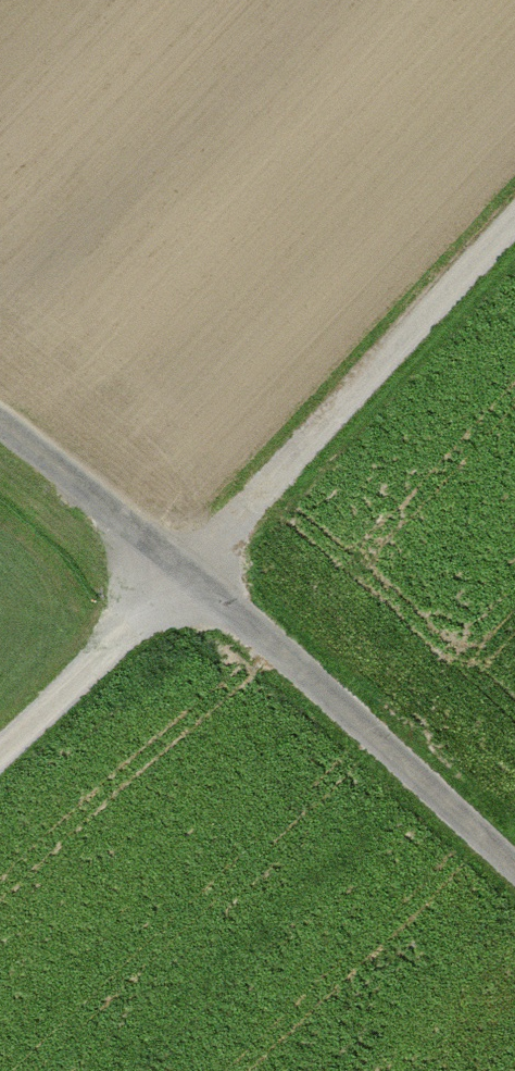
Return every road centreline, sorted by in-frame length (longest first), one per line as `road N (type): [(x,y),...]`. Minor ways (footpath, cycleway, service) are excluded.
road 1 (track): [(0,757),(514,219)]
road 2 (track): [(0,422),(187,570),(514,869)]

